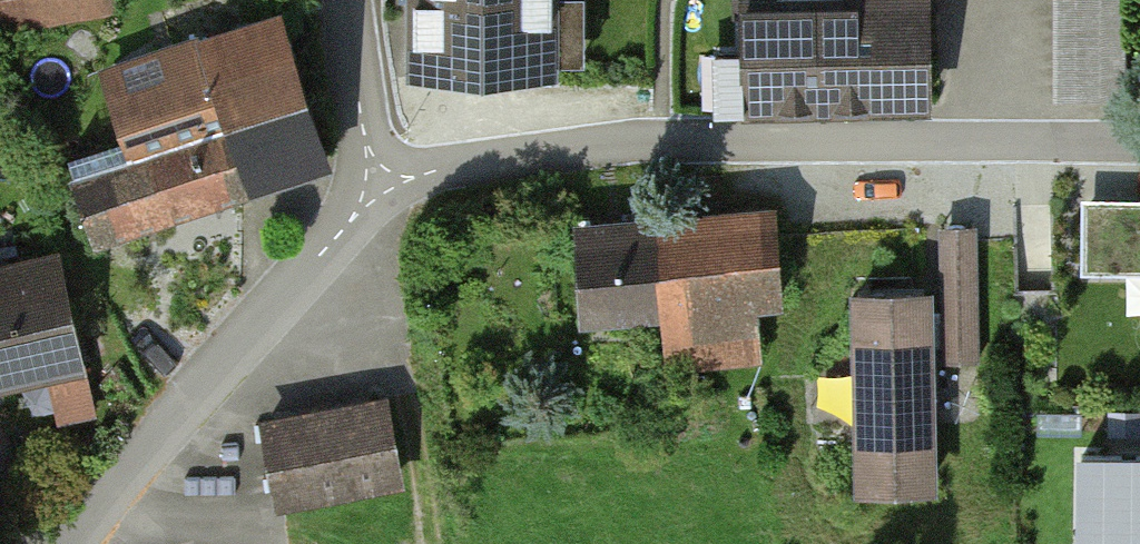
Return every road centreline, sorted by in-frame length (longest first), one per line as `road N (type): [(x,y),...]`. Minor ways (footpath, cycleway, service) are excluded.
road 1 (residential): [(376,181),(630,140),(1139,143)]
road 2 (residential): [(376,181),(351,222),(197,387),(79,543)]
road 3 (unclassified): [(345,0),(376,181)]

